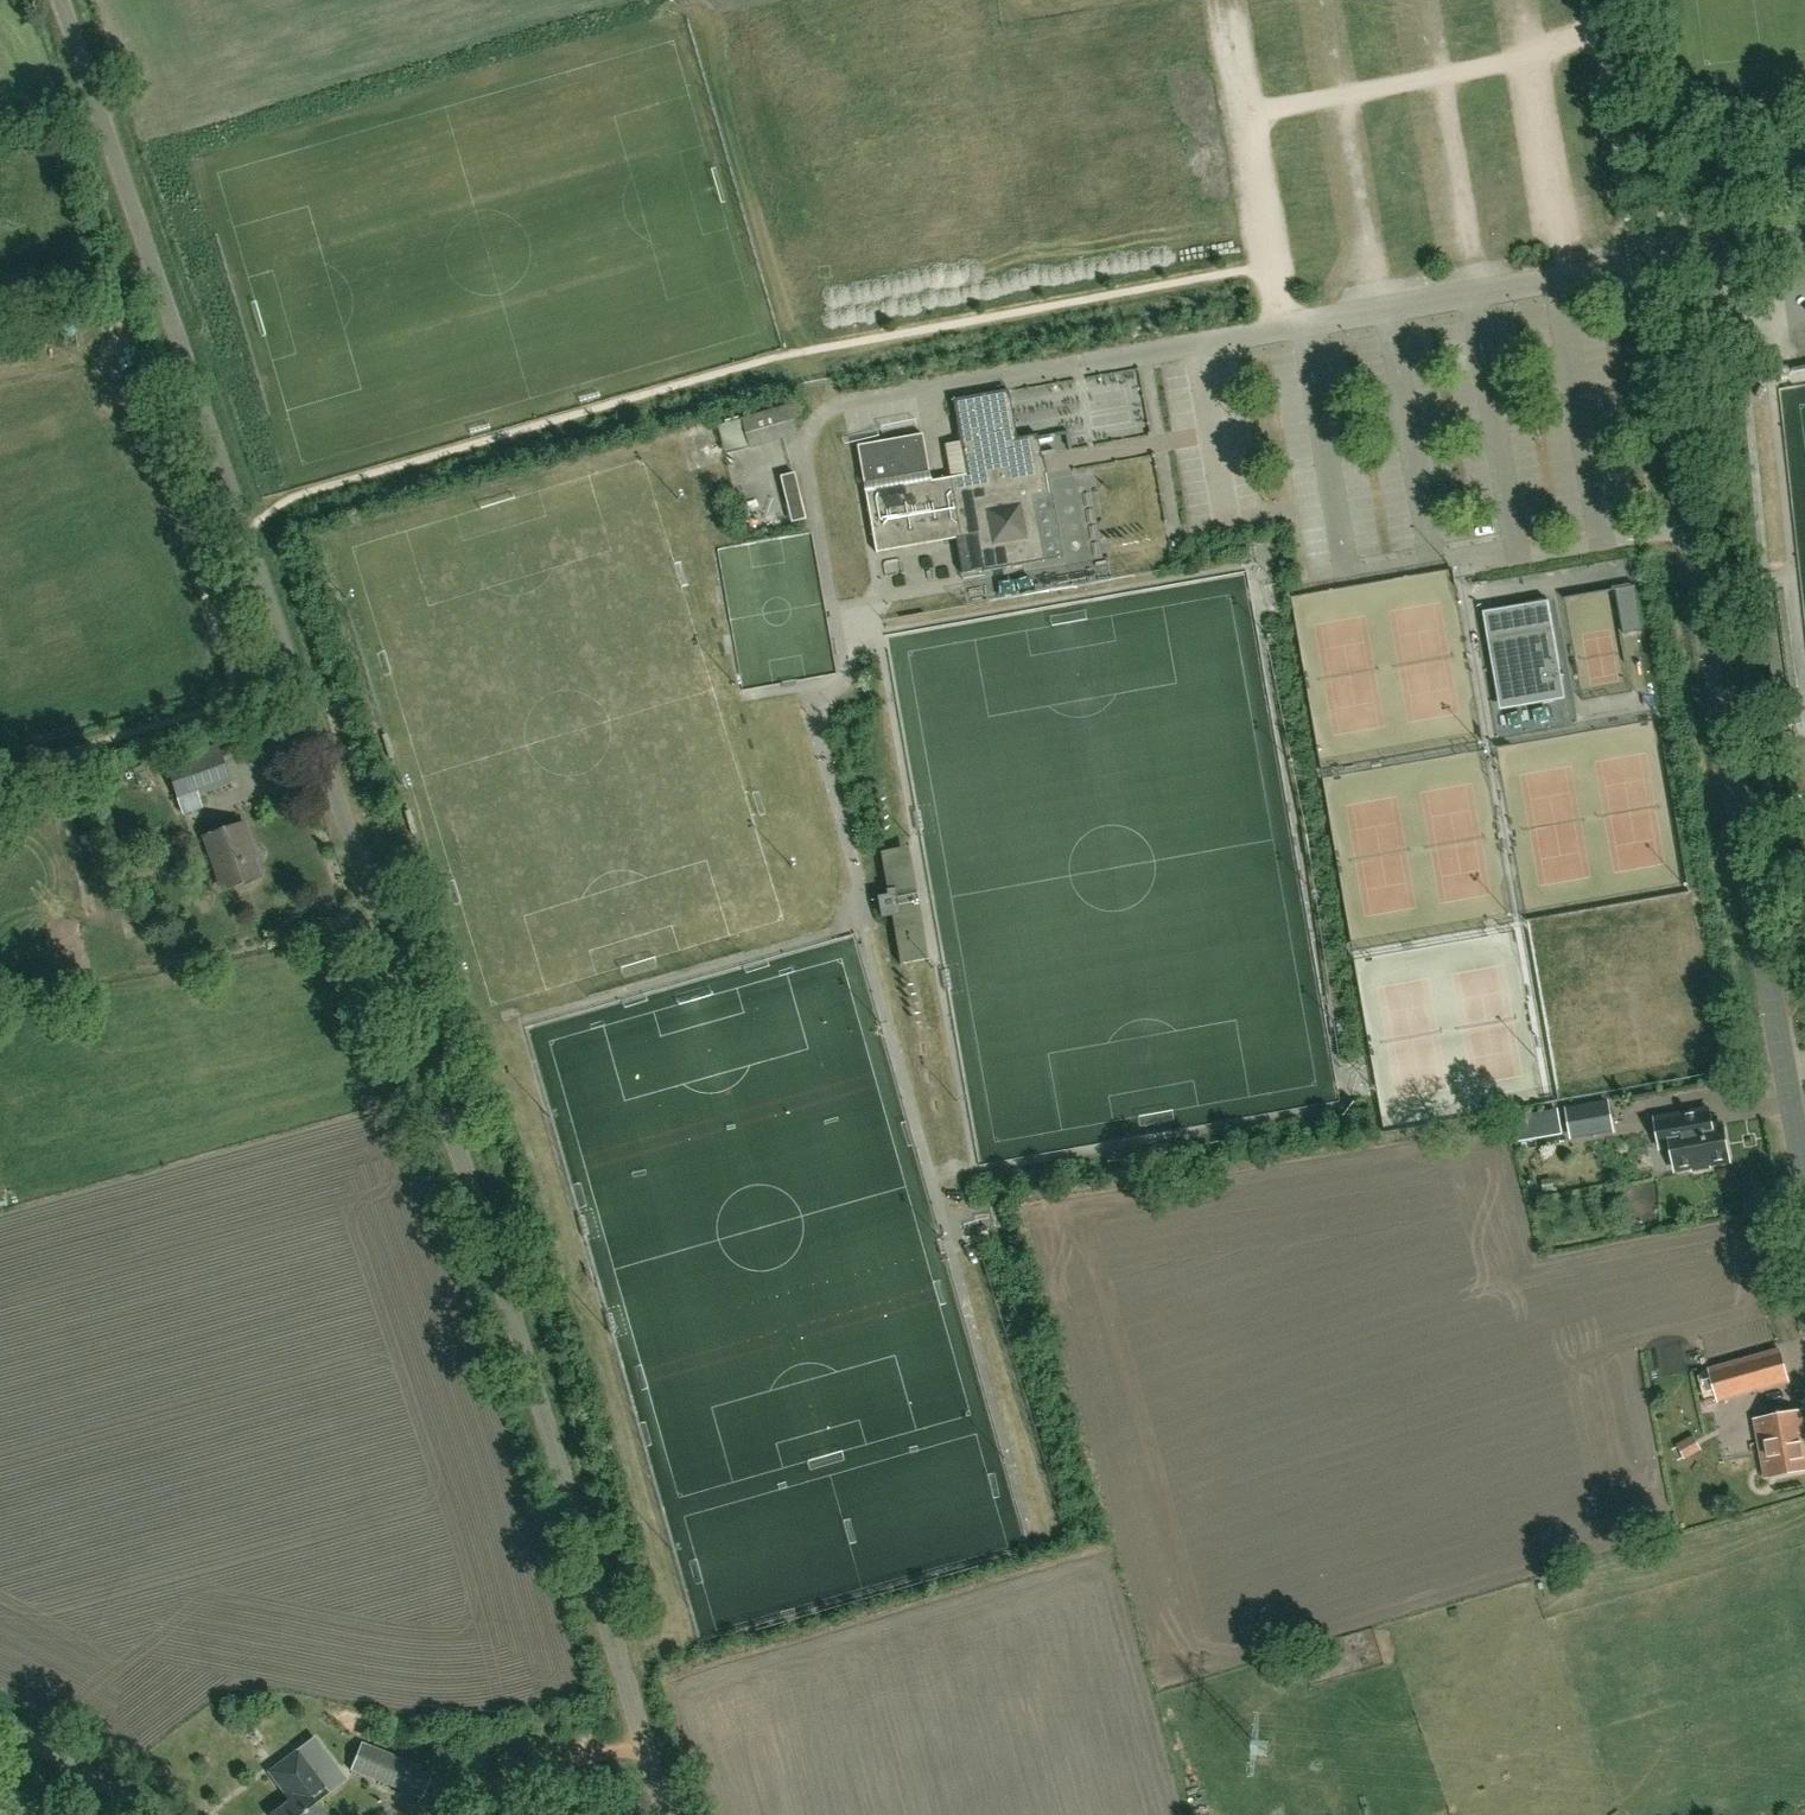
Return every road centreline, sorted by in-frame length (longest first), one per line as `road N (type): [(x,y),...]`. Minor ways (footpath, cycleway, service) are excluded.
road 1 (unclassified): [(667,1814),(524,1346),(62,0)]
road 2 (unclassified): [(1804,1195),(1596,0)]
road 3 (unclassified): [(141,1814),(0,1725)]

